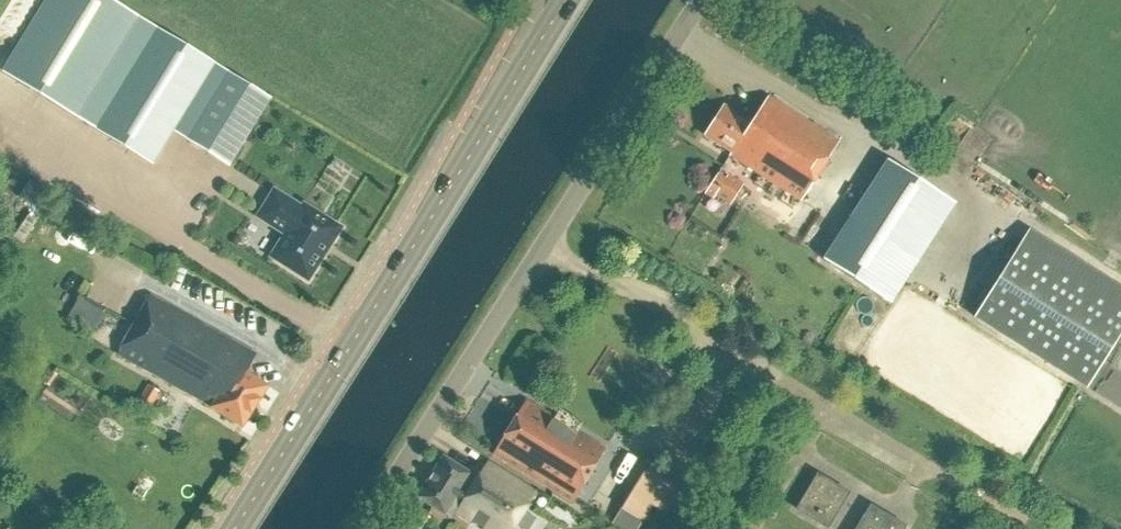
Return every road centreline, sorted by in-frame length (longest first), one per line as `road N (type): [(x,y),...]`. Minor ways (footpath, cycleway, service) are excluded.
road 1 (unclassified): [(363,528),(700,0)]
road 2 (primary): [(232,528),(566,0)]

